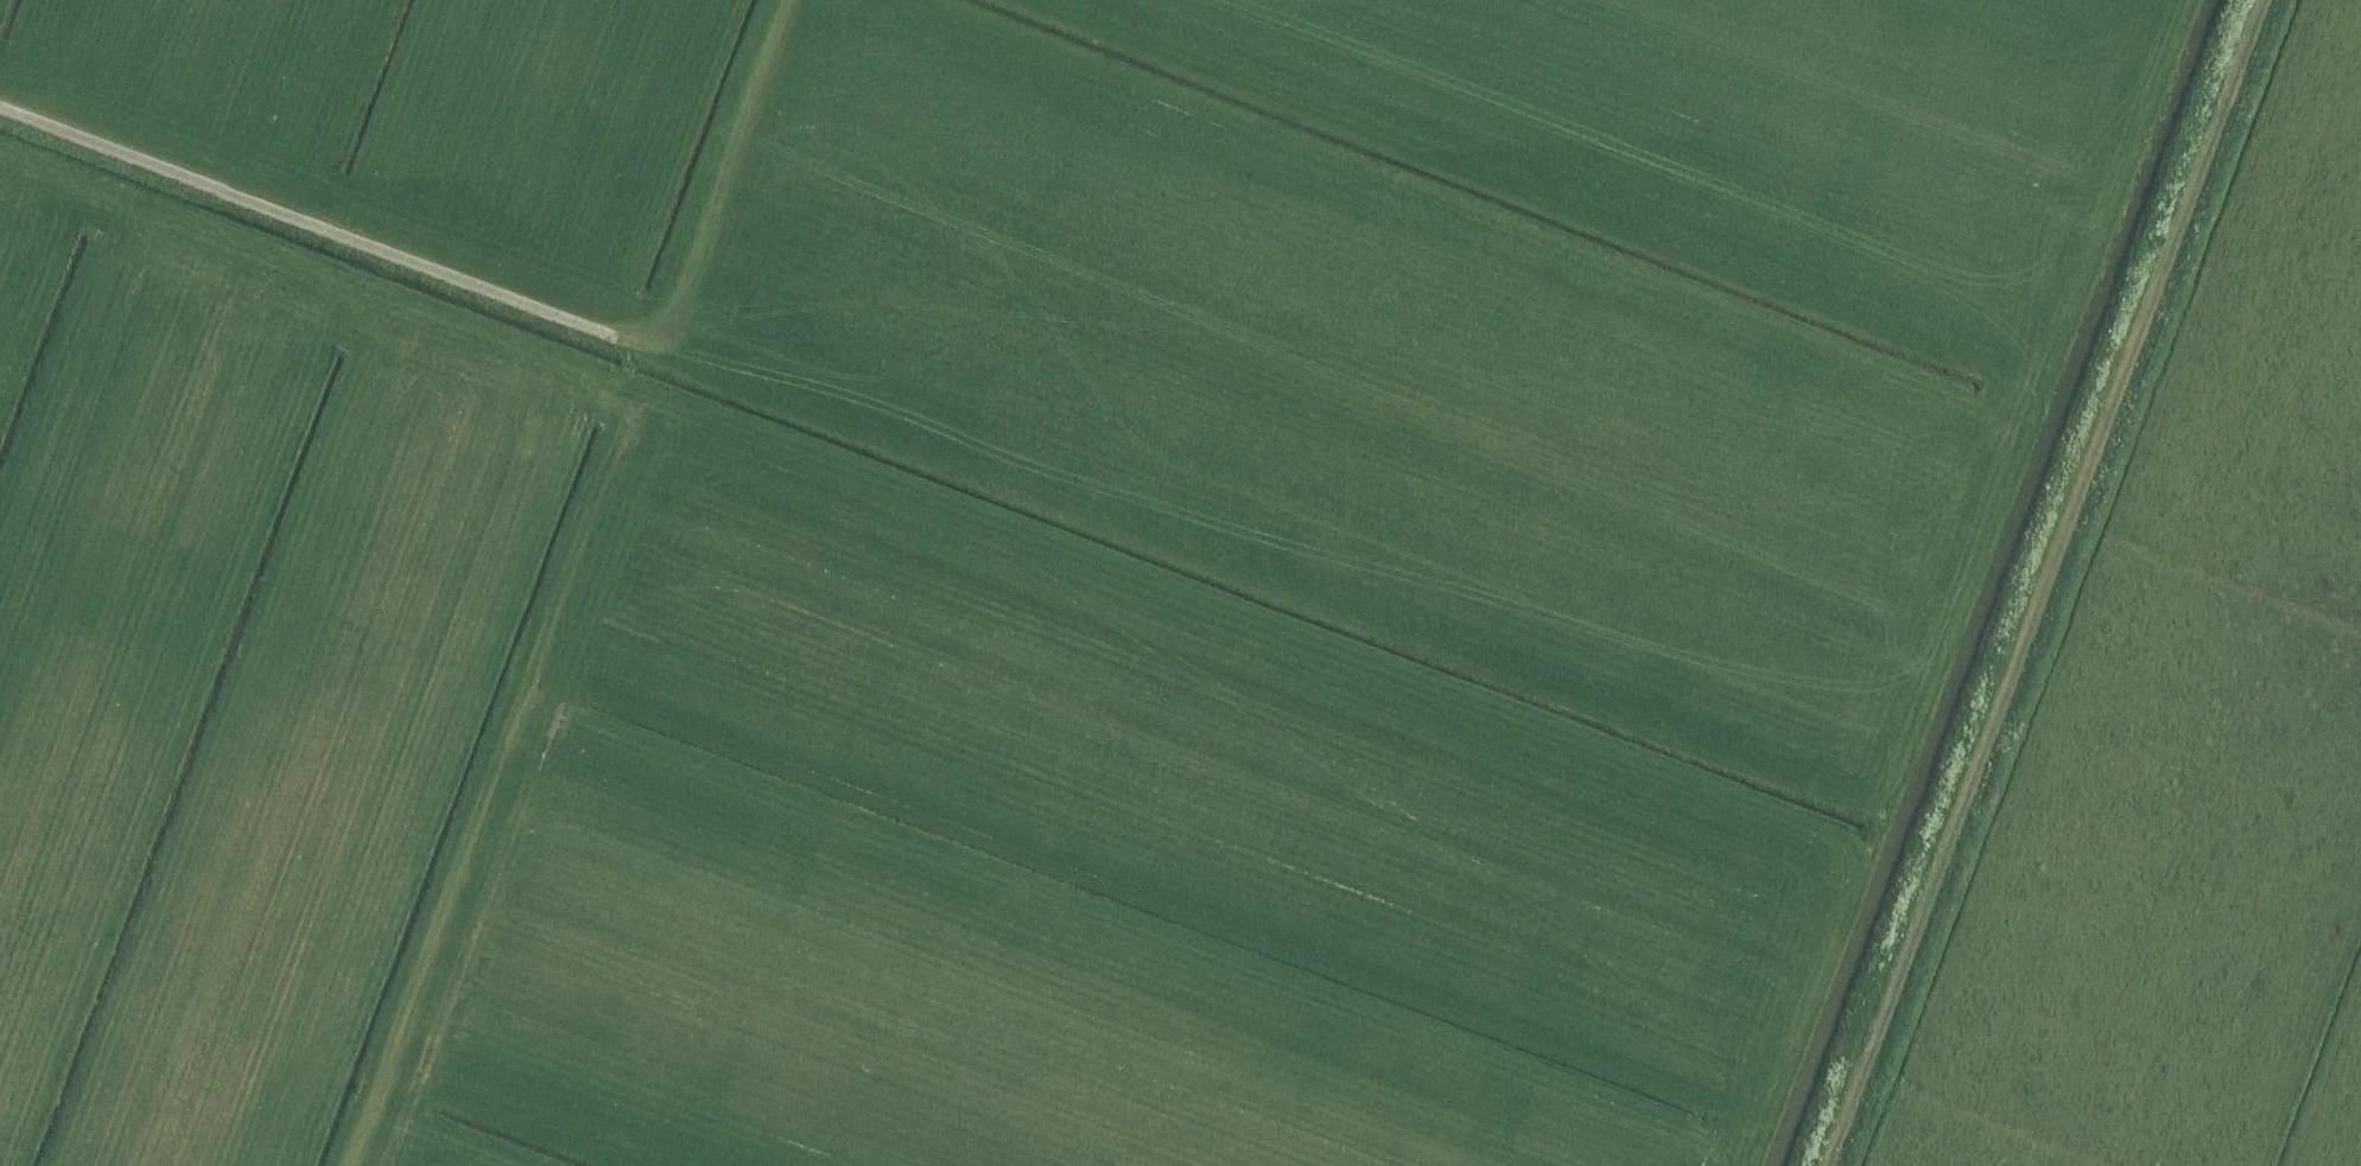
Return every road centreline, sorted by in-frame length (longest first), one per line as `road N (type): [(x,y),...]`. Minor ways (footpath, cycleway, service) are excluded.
road 1 (track): [(1821,1165),(2258,0)]

